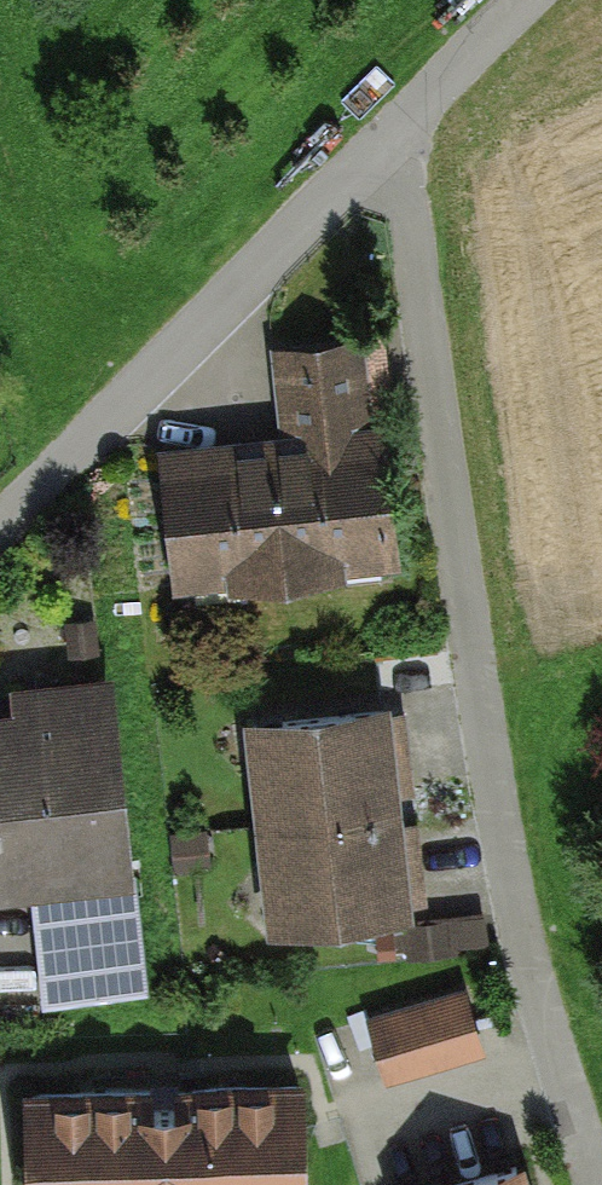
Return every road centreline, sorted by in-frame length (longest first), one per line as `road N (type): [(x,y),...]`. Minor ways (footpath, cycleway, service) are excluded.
road 1 (residential): [(399,135),(506,850),(537,990),(601,1173)]
road 2 (unclassified): [(0,532),(399,135)]
road 3 (unclassified): [(399,135),(533,0)]

